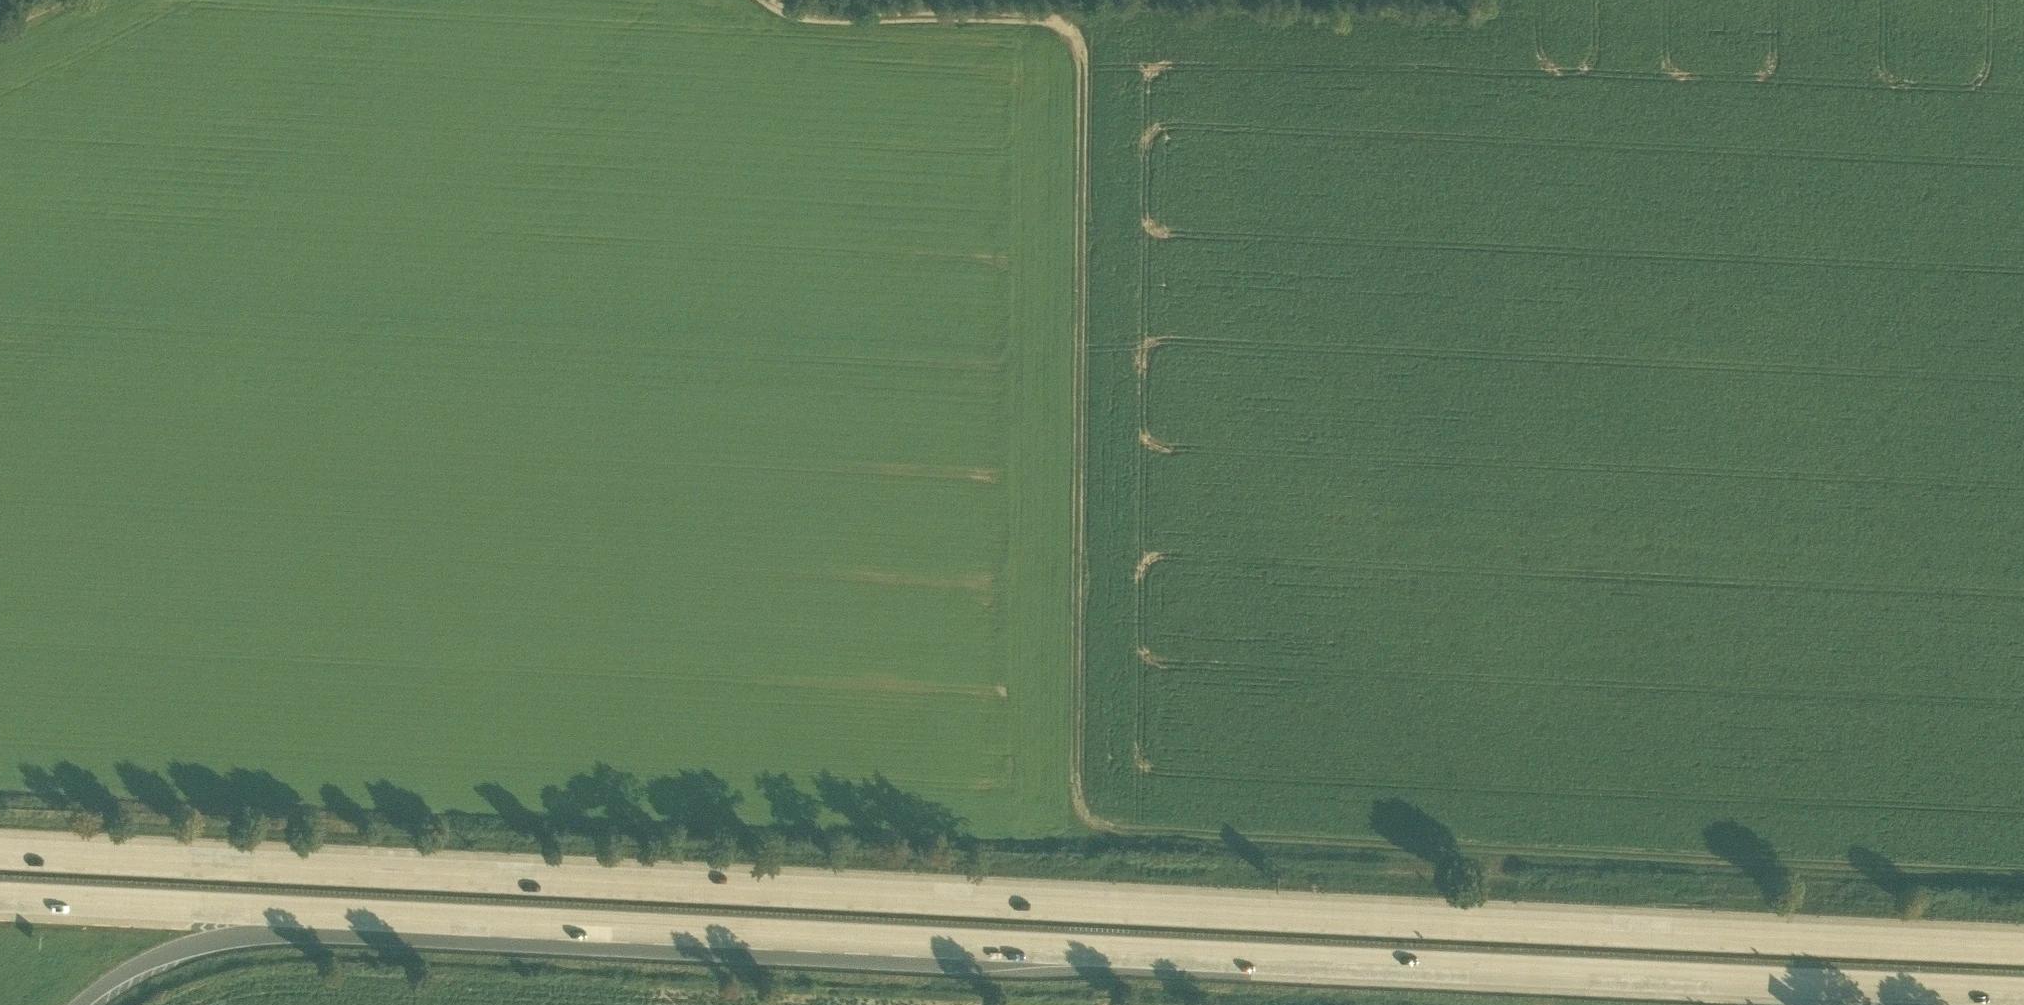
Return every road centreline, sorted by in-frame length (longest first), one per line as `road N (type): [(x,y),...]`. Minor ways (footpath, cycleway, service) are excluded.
road 1 (track): [(773,0),(794,15),(1048,20),(1072,29),(1080,46),(1081,817),(1116,833),(2023,877)]
road 2 (motorway): [(2023,950),(0,854)]
road 3 (motorway): [(619,927),(2023,996)]
road 4 (motorway): [(0,899),(619,927)]
road 5 (motorway): [(82,1004),(146,963),(267,935),(492,943),(619,927)]

